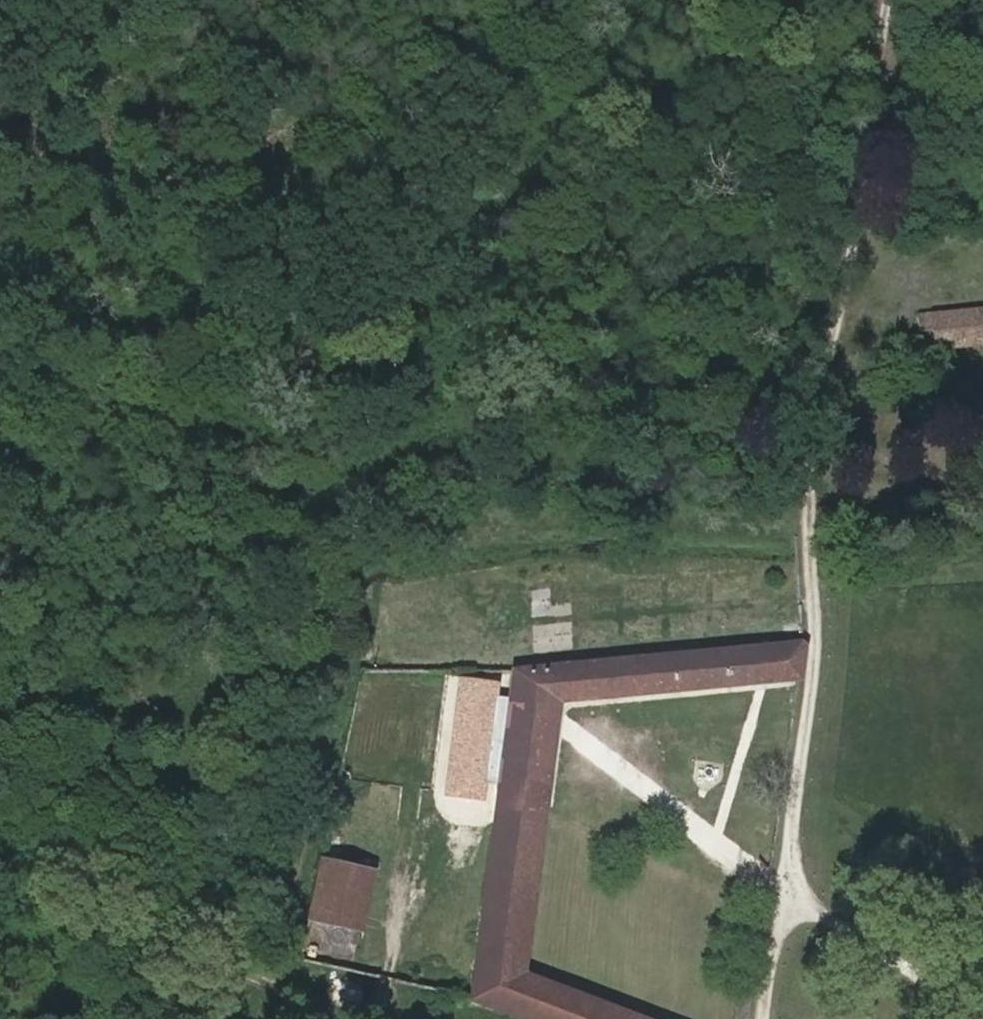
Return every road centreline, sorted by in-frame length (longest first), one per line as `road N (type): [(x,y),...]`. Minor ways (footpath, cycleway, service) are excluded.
road 1 (track): [(888,0),(817,431),(809,703),(759,1018)]

